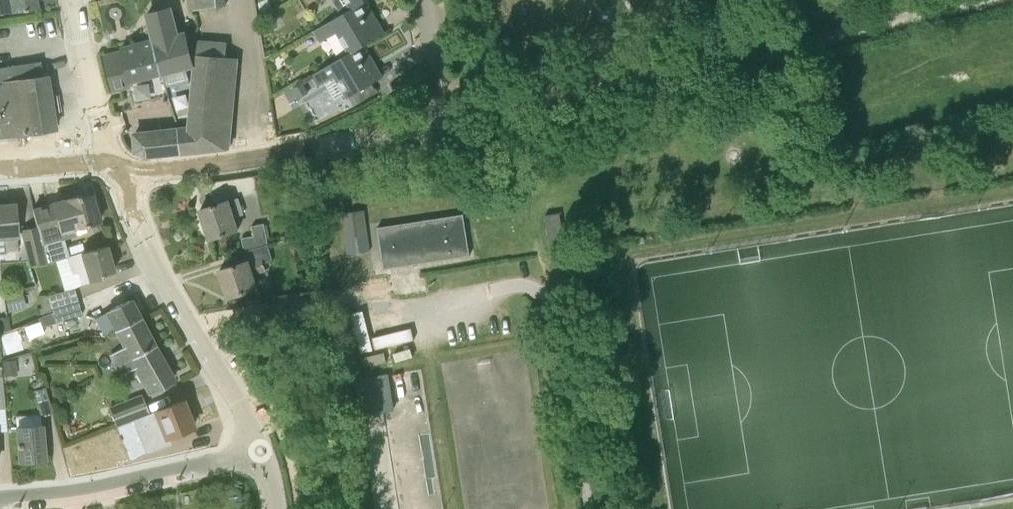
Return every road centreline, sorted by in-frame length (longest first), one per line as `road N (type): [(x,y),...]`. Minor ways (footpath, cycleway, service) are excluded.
road 1 (unclassified): [(987,0),(546,99)]
road 2 (residential): [(448,122),(160,172),(116,167)]
road 3 (residential): [(261,449),(153,259),(116,167)]
road 4 (residential): [(261,449),(81,489),(0,497)]
road 5 (residential): [(74,0),(116,167)]
road 6 (residential): [(448,122),(426,0)]

